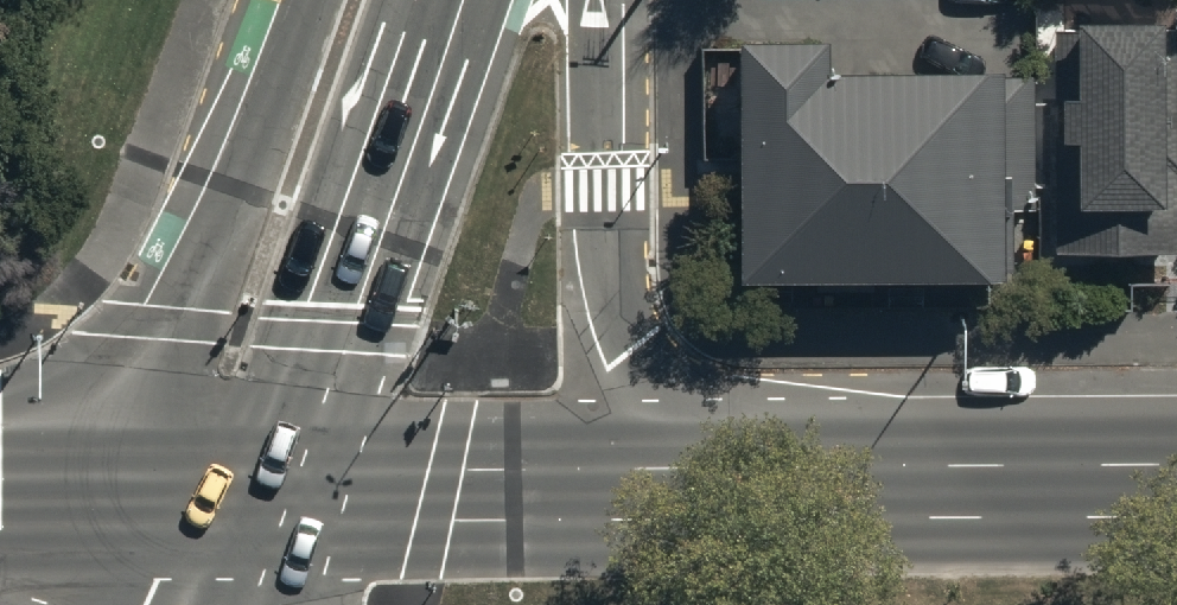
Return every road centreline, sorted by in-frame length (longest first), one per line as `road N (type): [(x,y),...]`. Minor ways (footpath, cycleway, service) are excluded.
road 1 (primary): [(198,501),(848,494)]
road 2 (tertiary): [(596,0),(605,257),(634,346),(711,415),(848,494)]
road 3 (tertiary): [(373,0),(198,501)]
road 4 (primary): [(848,494),(1176,490)]
road 5 (primary): [(0,502),(198,501)]

